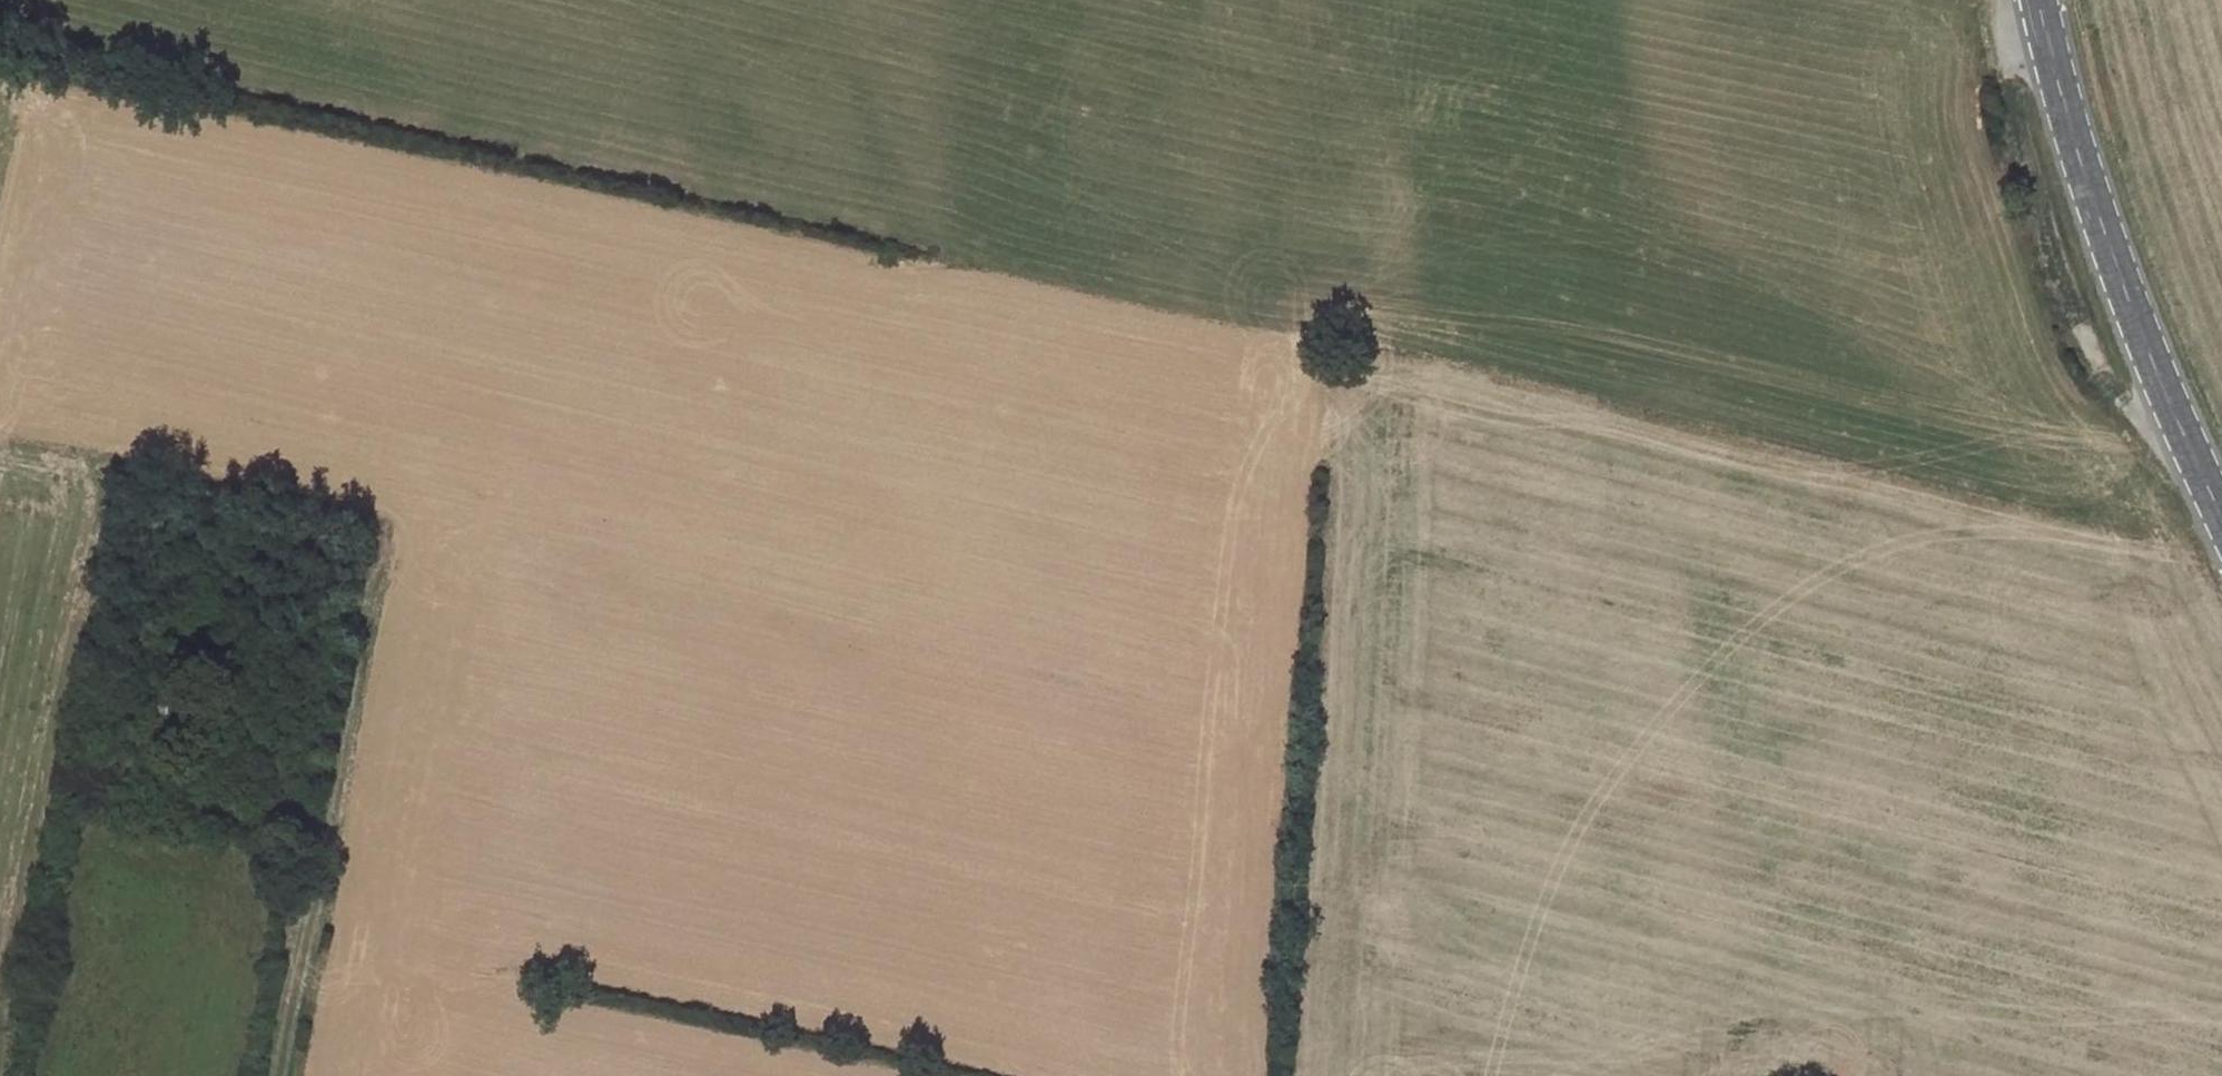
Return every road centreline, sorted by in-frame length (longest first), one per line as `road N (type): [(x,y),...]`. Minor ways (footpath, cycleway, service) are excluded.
road 1 (secondary): [(2038,0),(2100,218),(2221,517)]
road 2 (track): [(277,1075),(361,658)]

